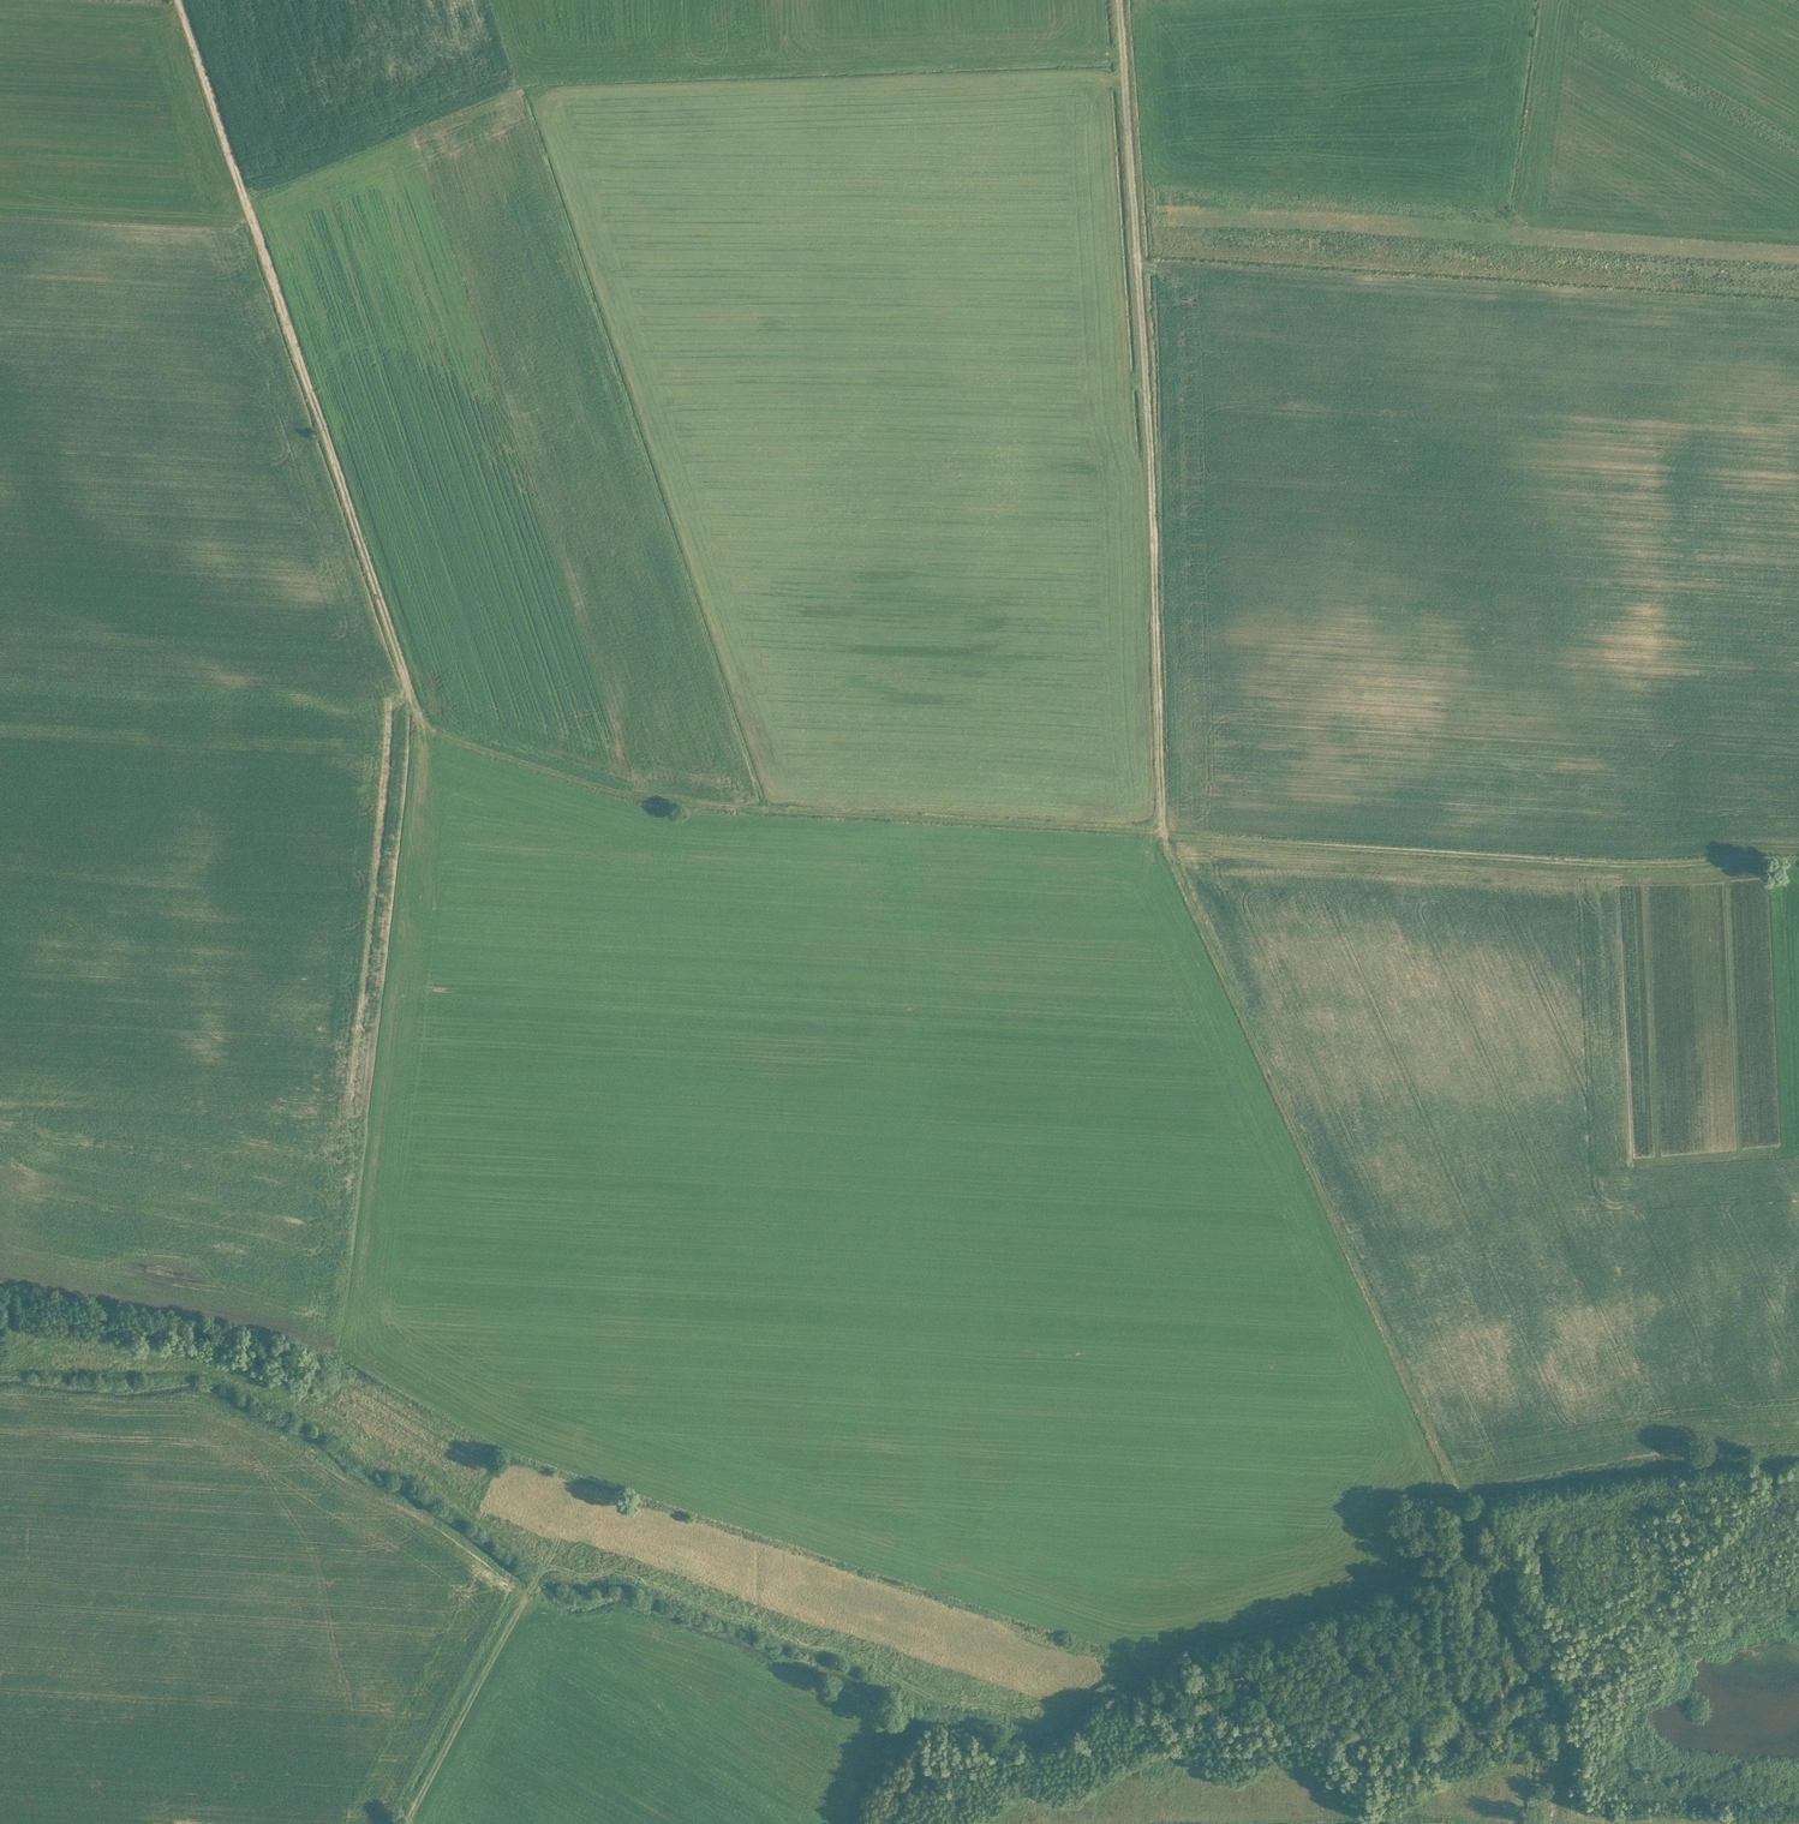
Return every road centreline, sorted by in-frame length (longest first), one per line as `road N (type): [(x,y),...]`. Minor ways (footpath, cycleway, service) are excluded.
road 1 (track): [(1161,830),(658,802),(433,730),(368,562),(178,0)]
road 2 (track): [(1550,1823),(1559,1746),(1553,1704),(1161,830)]
road 3 (track): [(1161,830),(1145,360),(1119,0)]
road 4 (track): [(1161,830),(1612,865),(1798,861)]
road 5 (track): [(406,1823),(544,1568)]

